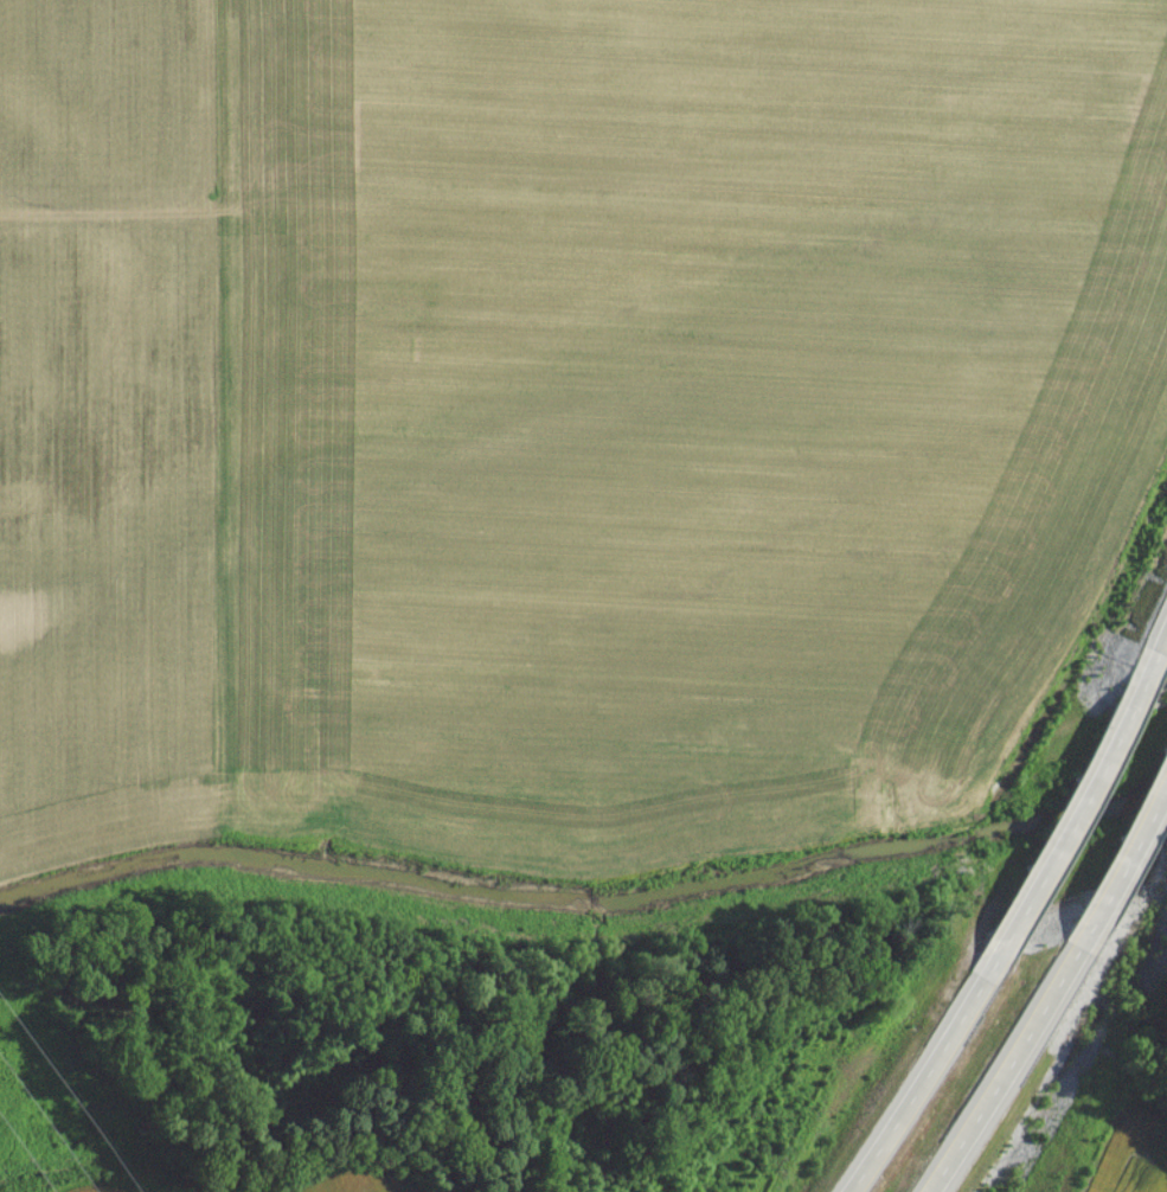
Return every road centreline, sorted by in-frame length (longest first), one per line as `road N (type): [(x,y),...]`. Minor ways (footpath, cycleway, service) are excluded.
road 1 (motorway): [(1163,640),(999,983)]
road 2 (motorway): [(999,983),(859,1191)]
road 3 (motorway): [(1062,1023),(1166,798)]
road 4 (track): [(0,216),(225,214)]
road 5 (motorway): [(941,1191),(1062,1023)]

